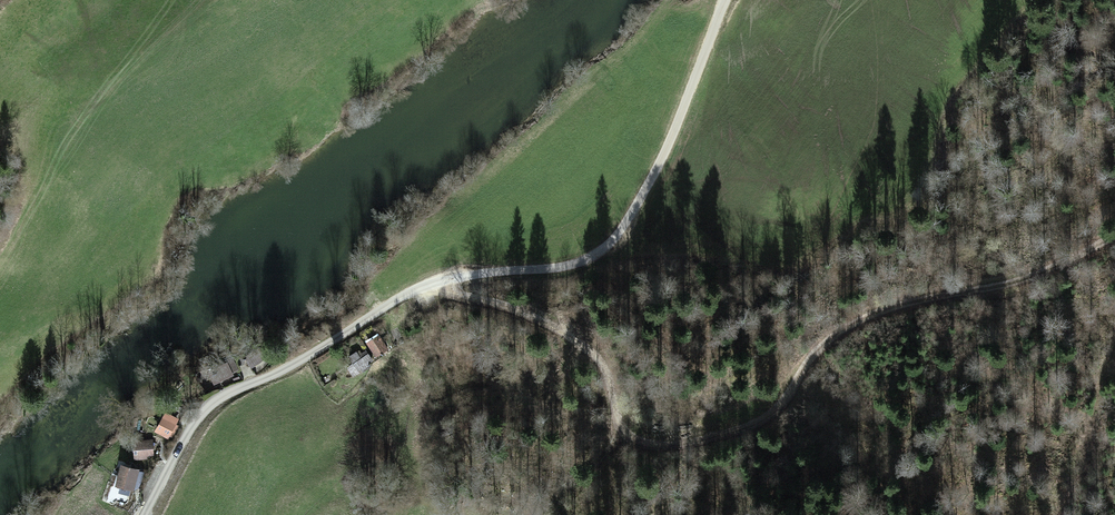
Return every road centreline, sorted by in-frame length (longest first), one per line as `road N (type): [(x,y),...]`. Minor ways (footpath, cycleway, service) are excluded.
road 1 (unclassified): [(147,514),(194,427),(230,393),(323,351),(421,290),(575,265),(617,245),(667,154),(726,0)]
road 2 (track): [(446,282),(547,322),(590,349),(611,375),(628,428),(648,442),(672,444),(763,426),(824,349),(884,308),(1114,238)]

